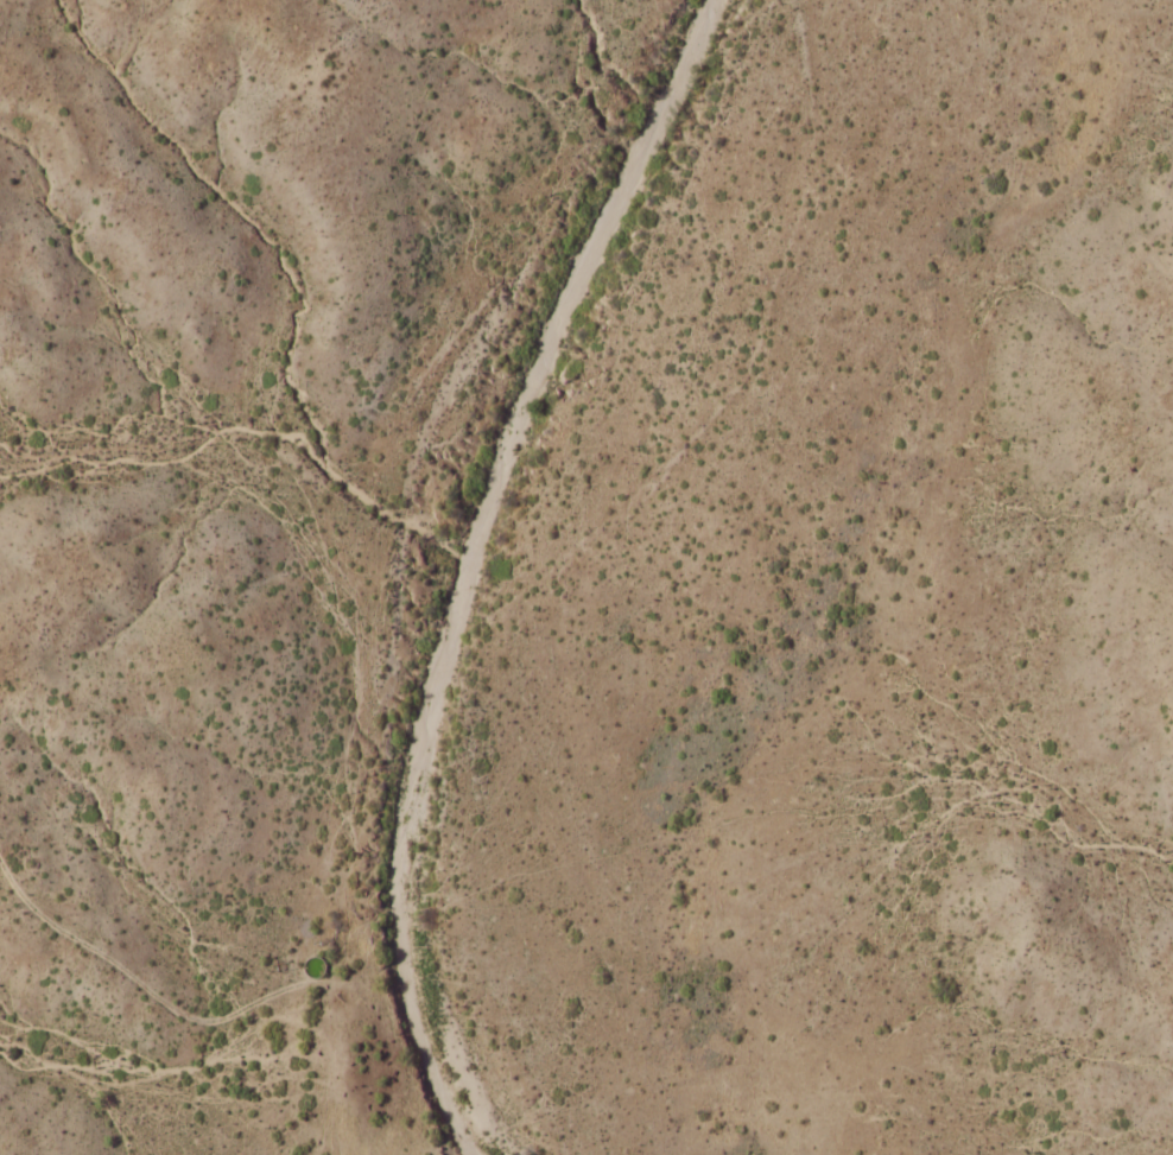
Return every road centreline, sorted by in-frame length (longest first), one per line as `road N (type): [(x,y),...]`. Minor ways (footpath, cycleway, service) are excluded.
road 1 (residential): [(0,862),(53,918),(196,1008),(290,1022)]

